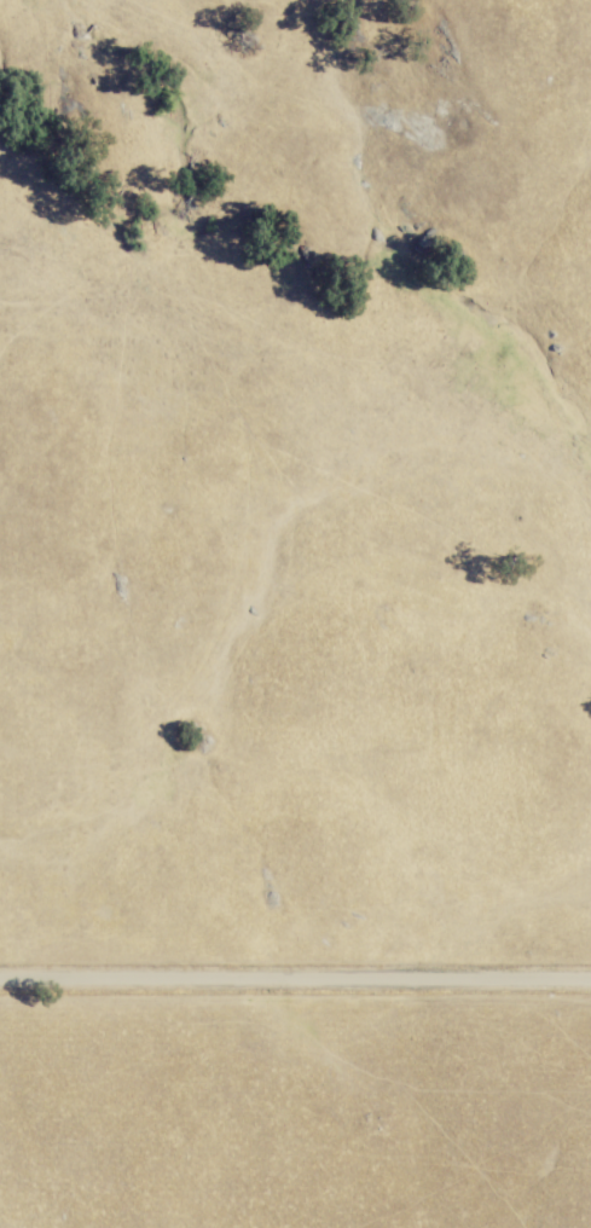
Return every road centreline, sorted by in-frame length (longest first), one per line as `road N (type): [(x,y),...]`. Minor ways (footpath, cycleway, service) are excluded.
road 1 (residential): [(0,979),(590,981)]

